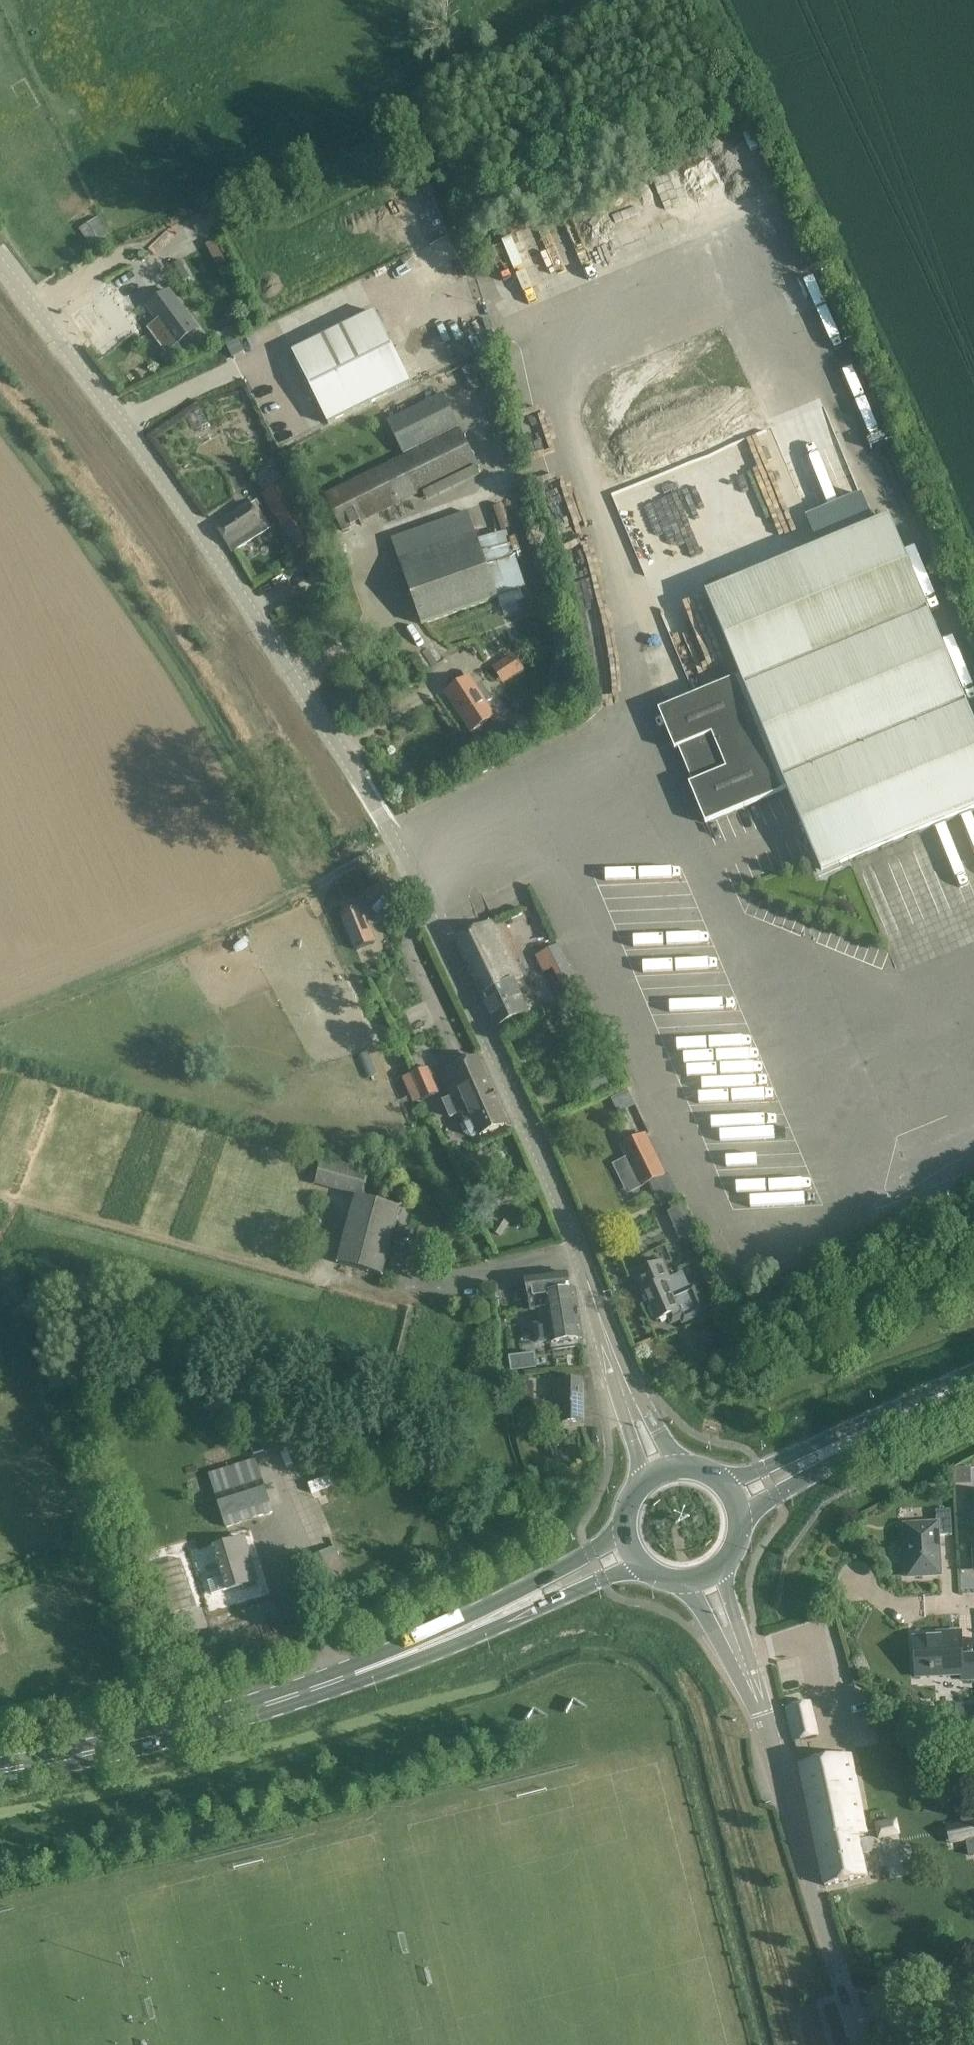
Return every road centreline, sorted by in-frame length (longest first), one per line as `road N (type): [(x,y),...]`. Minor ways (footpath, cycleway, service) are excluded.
road 1 (tertiary): [(620,1378),(578,1251),(435,920),(379,813),(255,615),(0,264)]
road 2 (primary): [(0,1774),(248,1713),(500,1614)]
road 3 (tertiary): [(860,2044),(739,1659)]
road 4 (primary): [(742,1520),(826,1470),(868,1433)]
road 5 (primary): [(868,1433),(723,1483)]
road 6 (primary): [(500,1614),(552,1605),(641,1569)]
road 7 (primary): [(624,1532),(500,1614)]
road 8 (residential): [(973,1604),(894,1608),(856,1582)]

